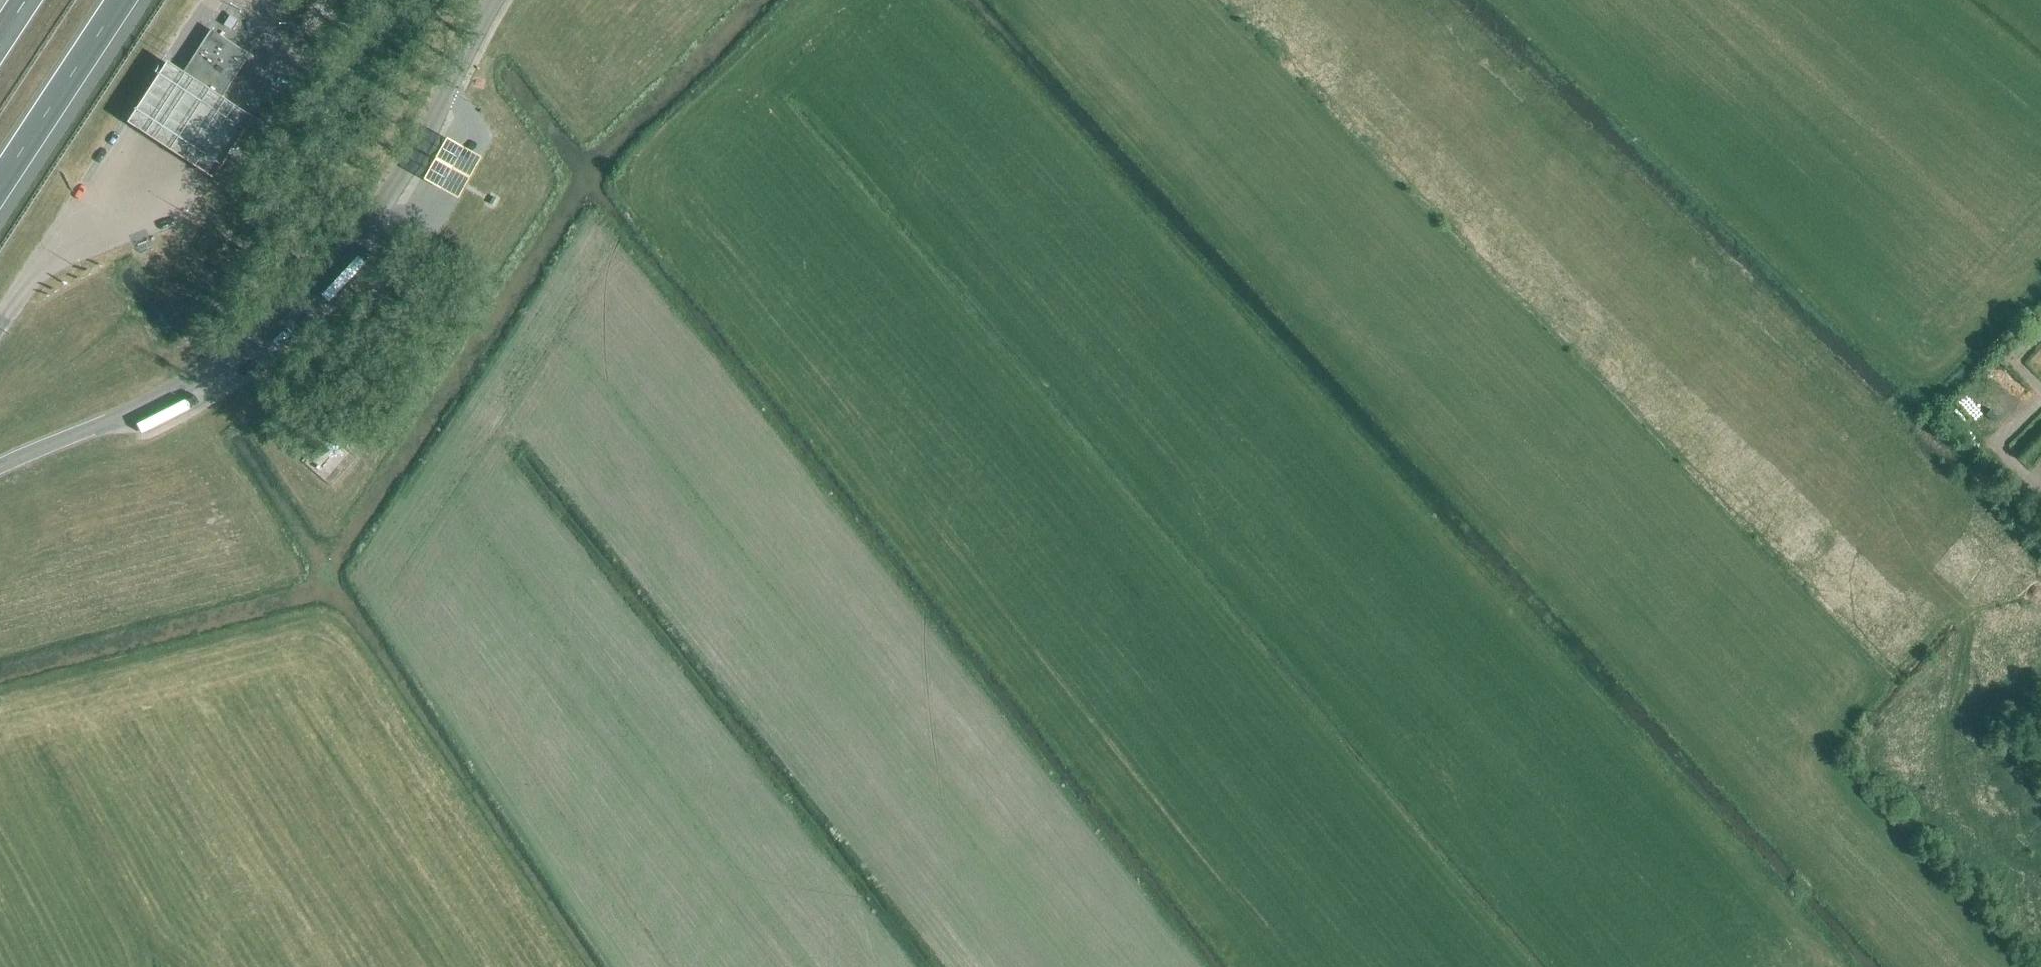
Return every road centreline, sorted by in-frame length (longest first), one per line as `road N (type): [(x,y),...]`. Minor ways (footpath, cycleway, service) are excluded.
road 1 (motorway): [(0,183),(121,0)]

